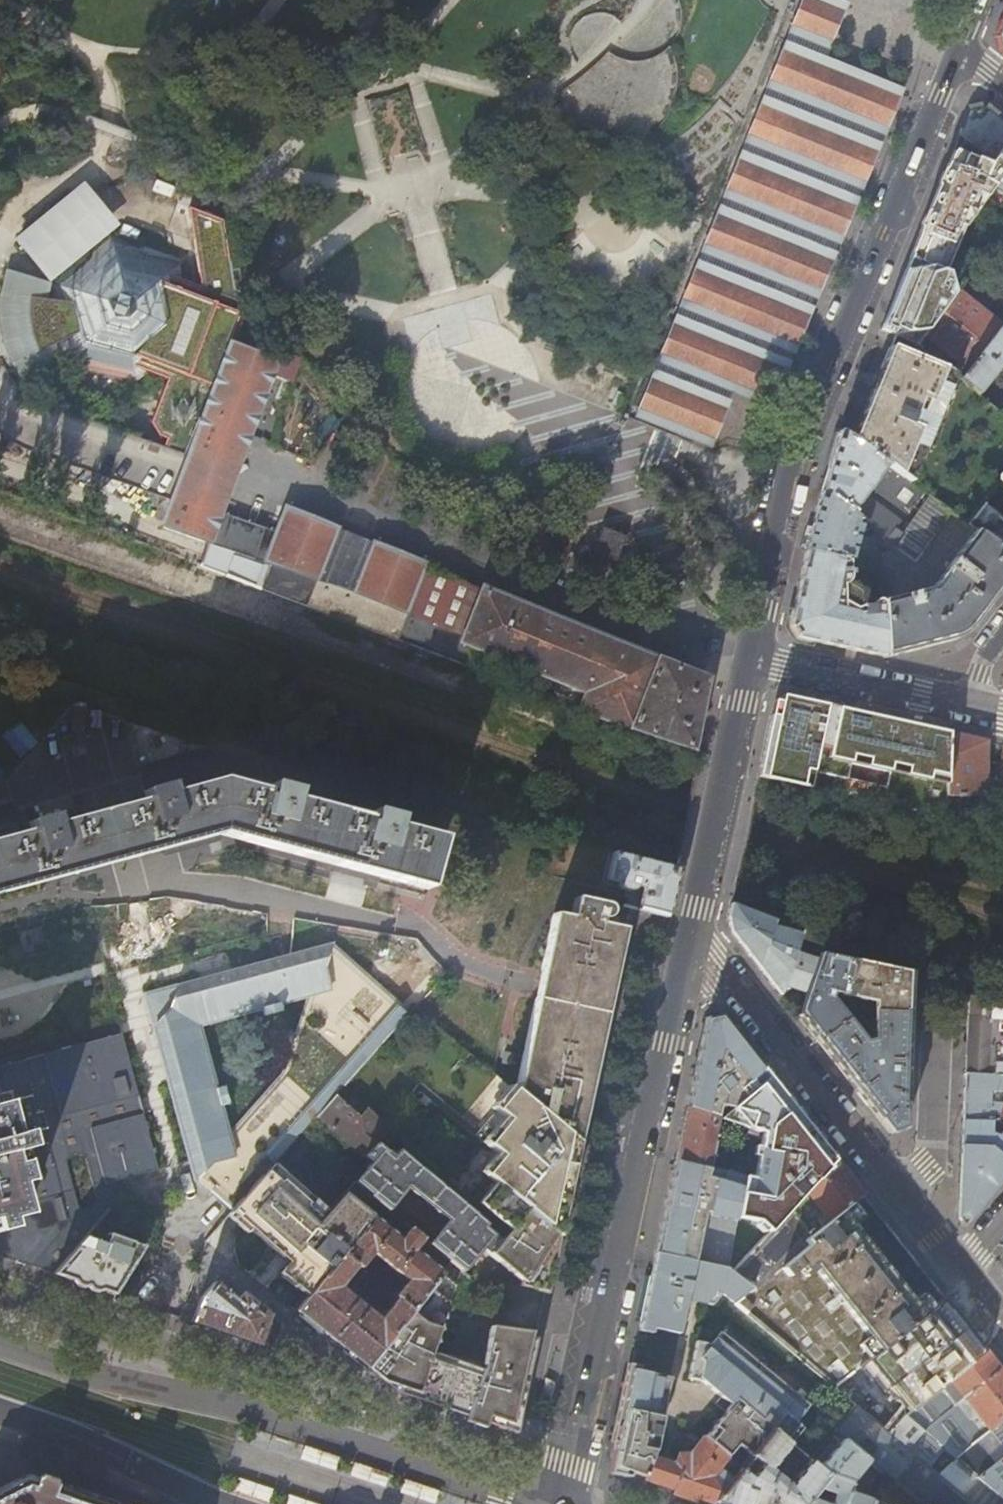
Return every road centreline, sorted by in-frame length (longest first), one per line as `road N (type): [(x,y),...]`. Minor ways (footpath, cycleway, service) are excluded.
road 1 (tertiary): [(961,49),(789,456),(753,657)]
road 2 (tertiary): [(692,934),(570,1503)]
road 3 (primary): [(532,1503),(247,1408),(112,1379),(0,1342)]
road 4 (residential): [(908,1204),(692,934)]
road 5 (tertiary): [(753,657),(692,934)]
road 6 (primary): [(0,1409),(228,1503)]
road 7 (residential): [(753,657),(974,707)]
road 8 (unclassified): [(908,1204),(926,1169),(936,1033)]

